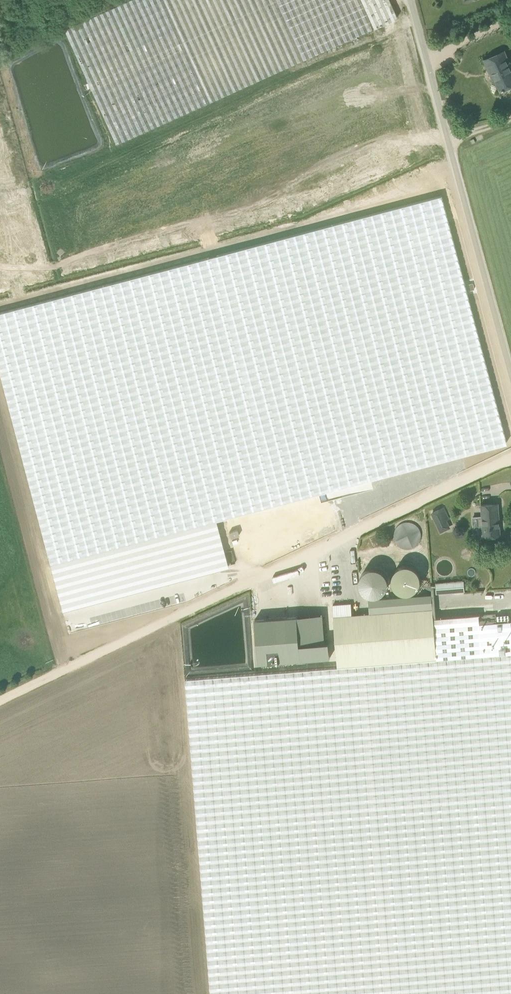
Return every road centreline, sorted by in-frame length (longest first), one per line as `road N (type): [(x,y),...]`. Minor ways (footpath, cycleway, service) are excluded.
road 1 (track): [(510,461),(0,701)]
road 2 (unclassified): [(510,383),(404,0)]

